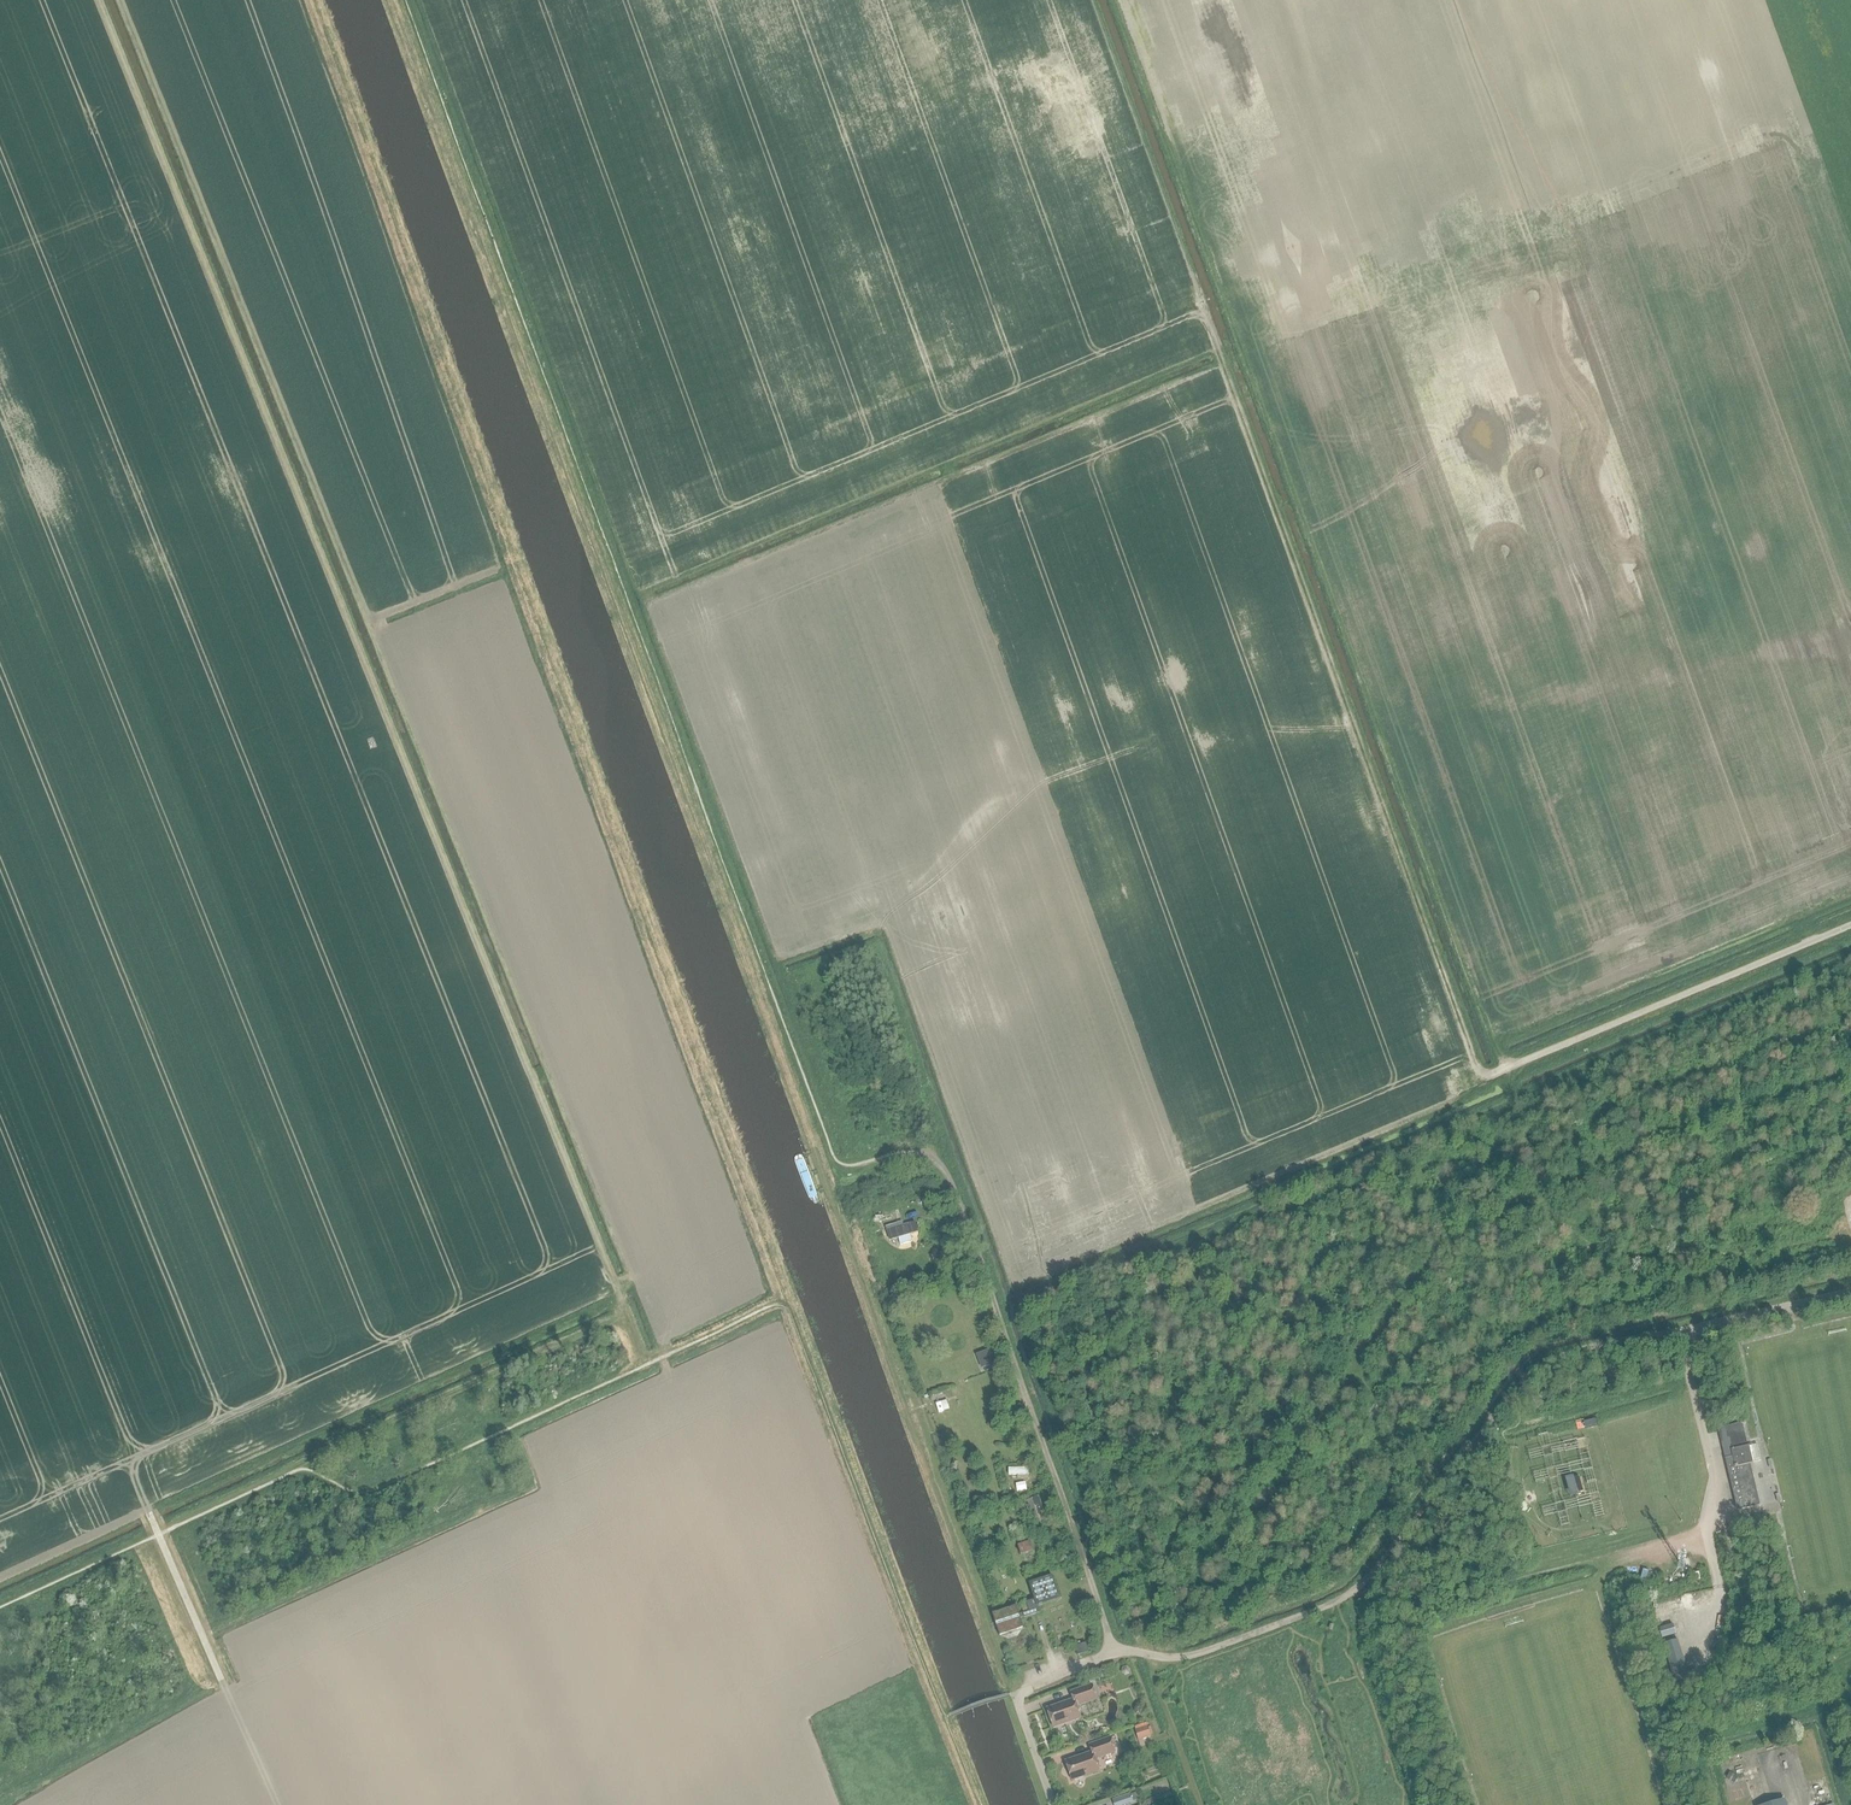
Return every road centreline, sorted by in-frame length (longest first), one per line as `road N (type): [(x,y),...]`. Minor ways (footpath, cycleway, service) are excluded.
road 1 (track): [(1683,1333),(1543,1364),(1342,1599),(1184,1657),(1114,1653)]
road 2 (residential): [(1114,1653),(967,1229)]
road 3 (residential): [(1850,928),(1491,1078)]
road 4 (residential): [(1850,1295),(1683,1333)]

